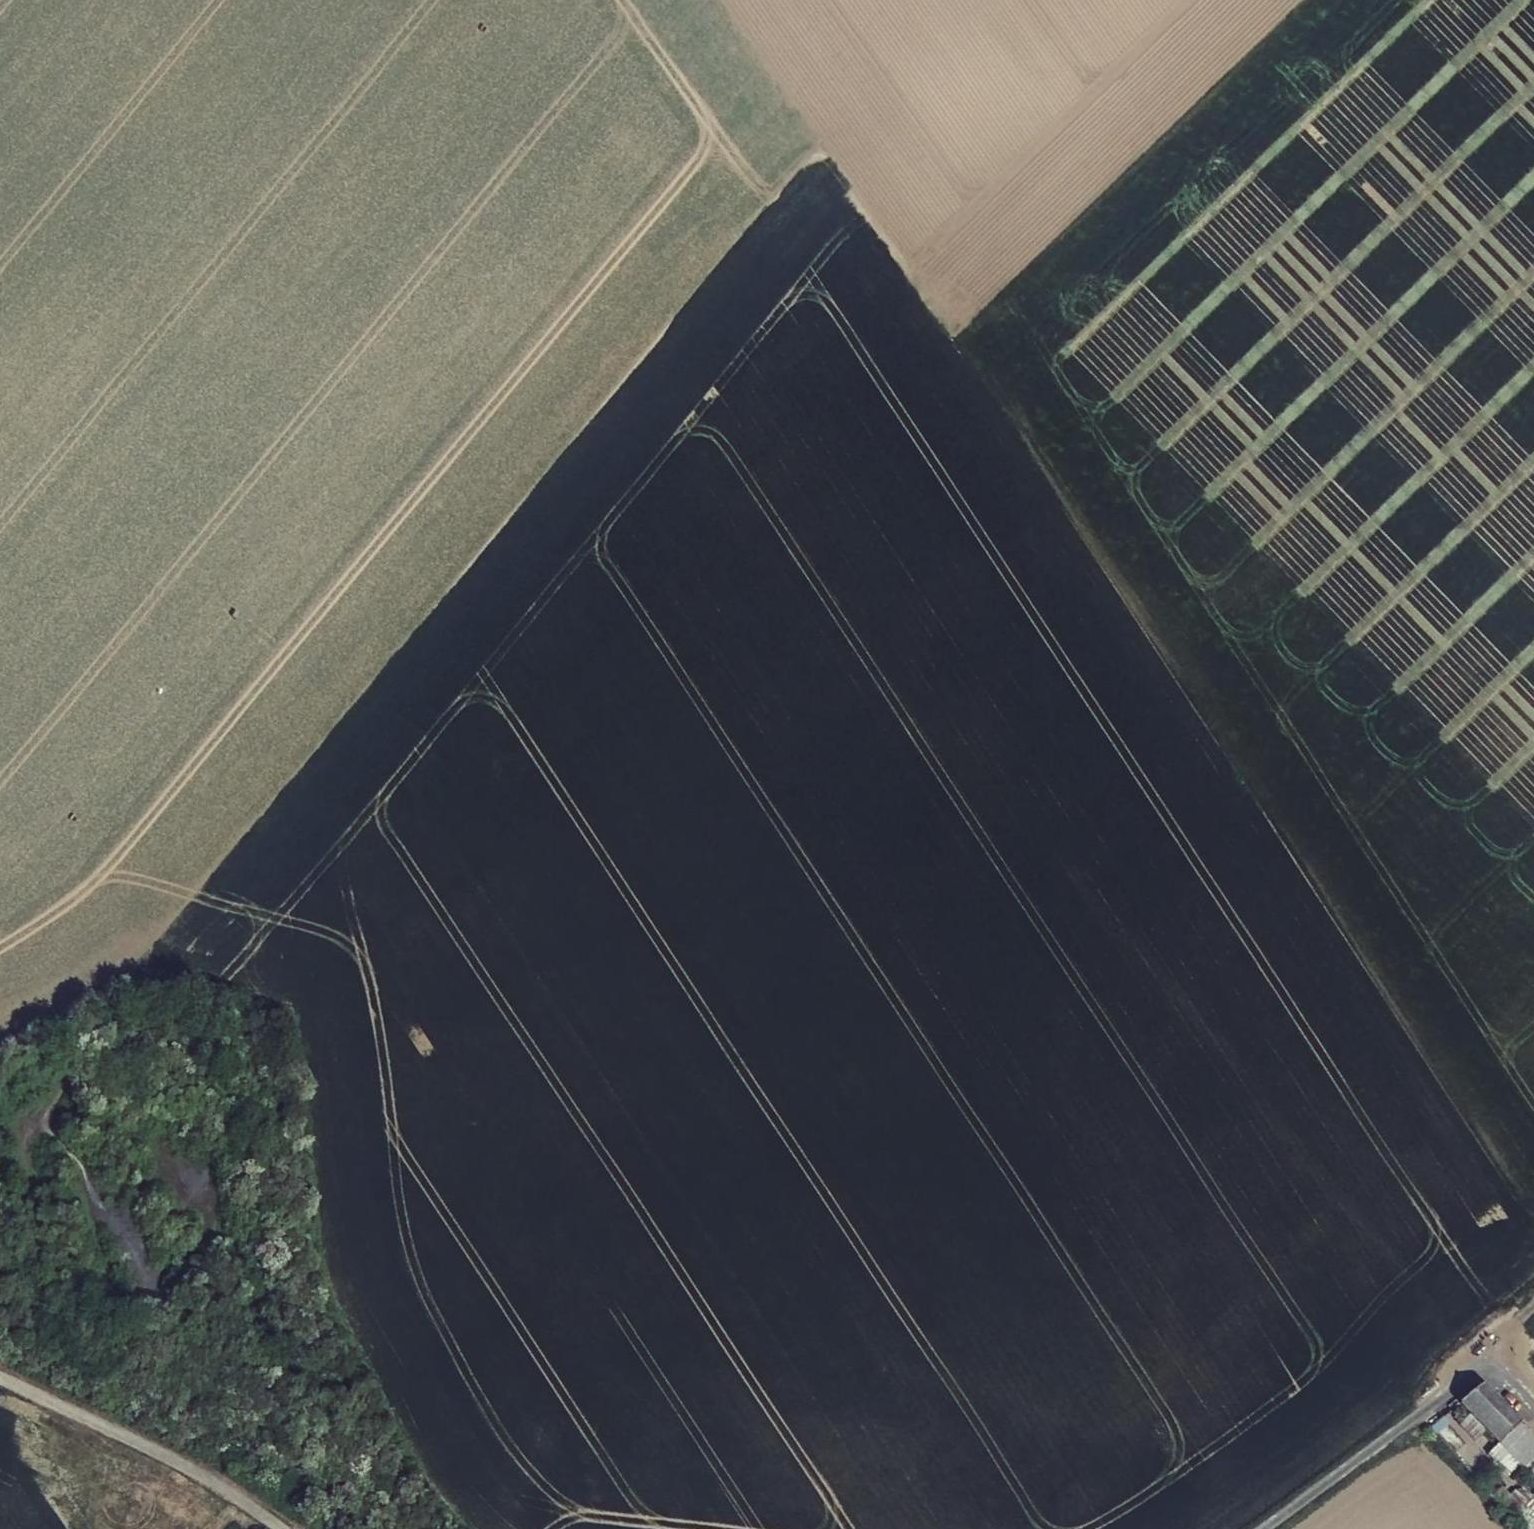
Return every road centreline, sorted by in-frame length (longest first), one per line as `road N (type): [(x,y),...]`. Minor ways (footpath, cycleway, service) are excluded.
road 1 (unclassified): [(0,1377),(202,1475),(278,1528)]
road 2 (unclassified): [(1262,1528),(1375,1447),(1497,1340)]

